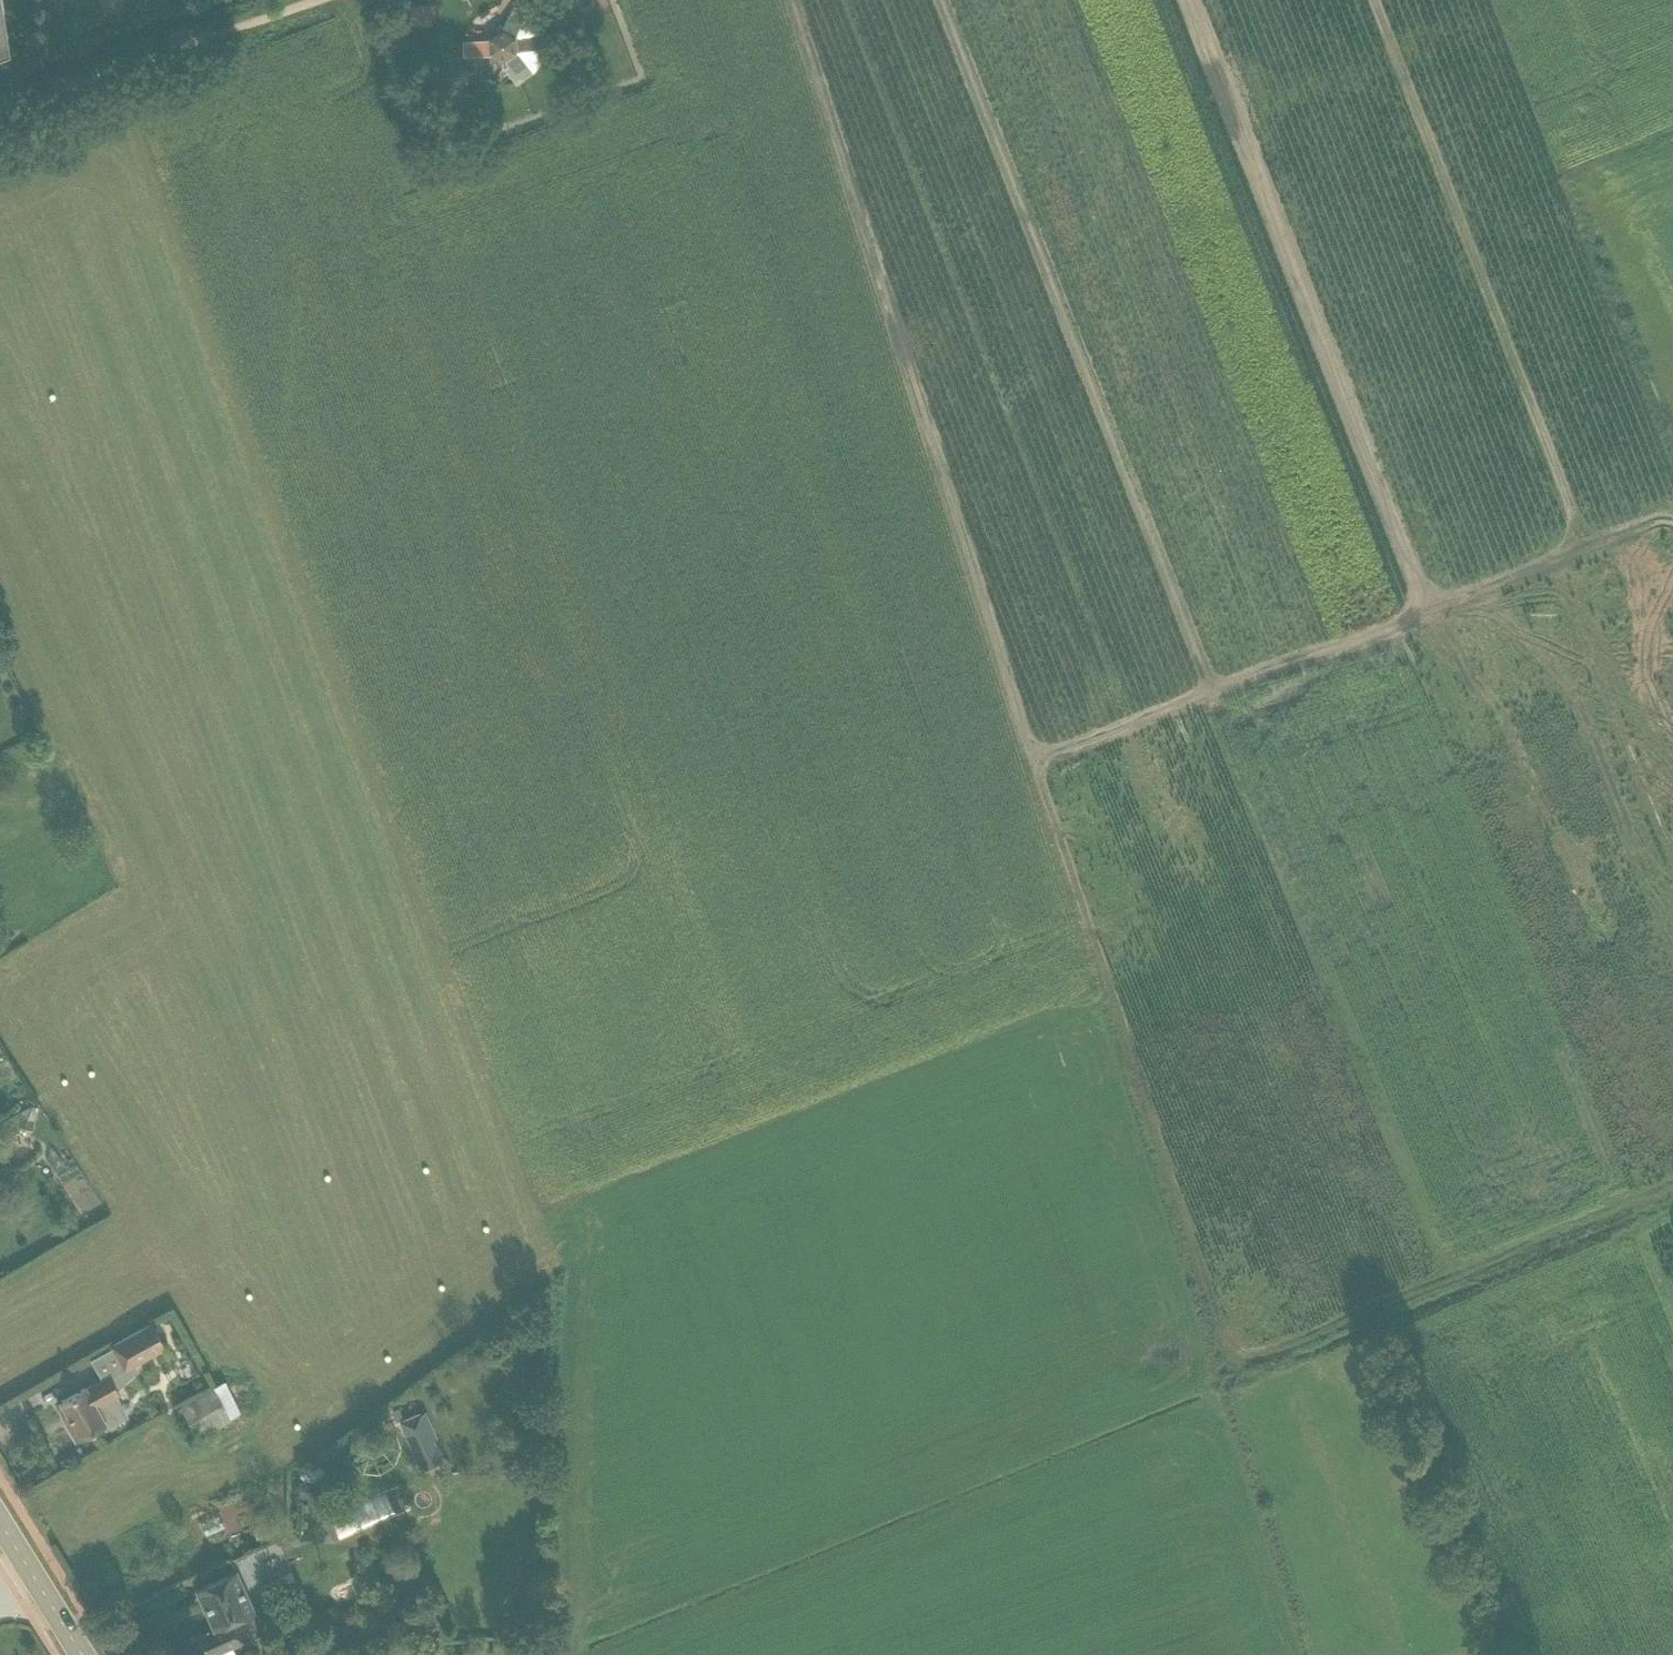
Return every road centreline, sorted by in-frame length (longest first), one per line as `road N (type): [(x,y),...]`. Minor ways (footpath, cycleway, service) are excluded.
road 1 (track): [(1046,760),(1672,522)]
road 2 (track): [(1191,0),(1431,614)]
road 3 (track): [(0,112),(300,0)]
road 4 (tertiary): [(84,1654),(0,1520)]

